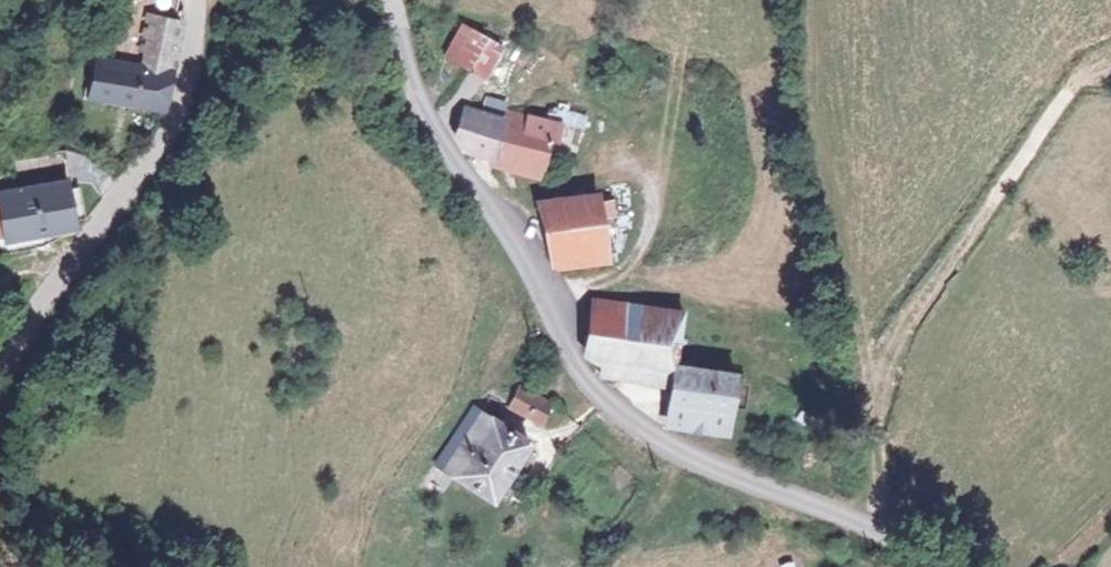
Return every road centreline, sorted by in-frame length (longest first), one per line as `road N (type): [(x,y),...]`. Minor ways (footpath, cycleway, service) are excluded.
road 1 (unclassified): [(394,0),(401,52),(427,116),(534,263),(588,380),(681,450),(868,525),(932,566)]
road 2 (unclassified): [(0,386),(60,267),(189,90),(205,0)]
road 3 (track): [(681,450),(621,566)]

